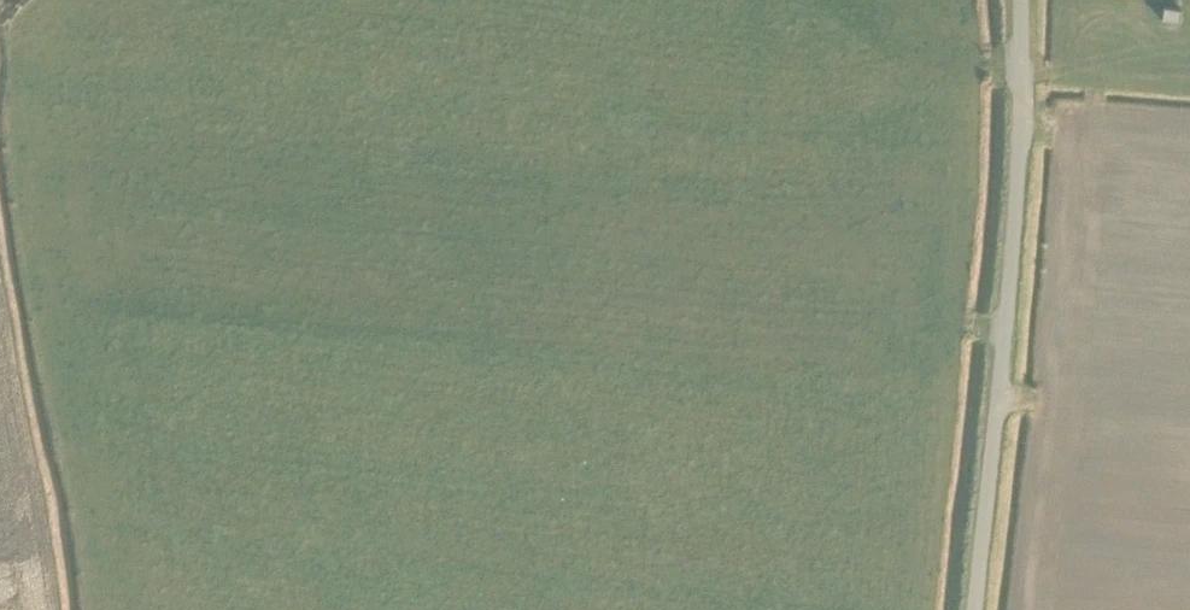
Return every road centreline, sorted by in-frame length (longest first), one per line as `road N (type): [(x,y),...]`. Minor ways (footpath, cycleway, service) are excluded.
road 1 (unclassified): [(977,609),(1019,149),(1018,0)]

